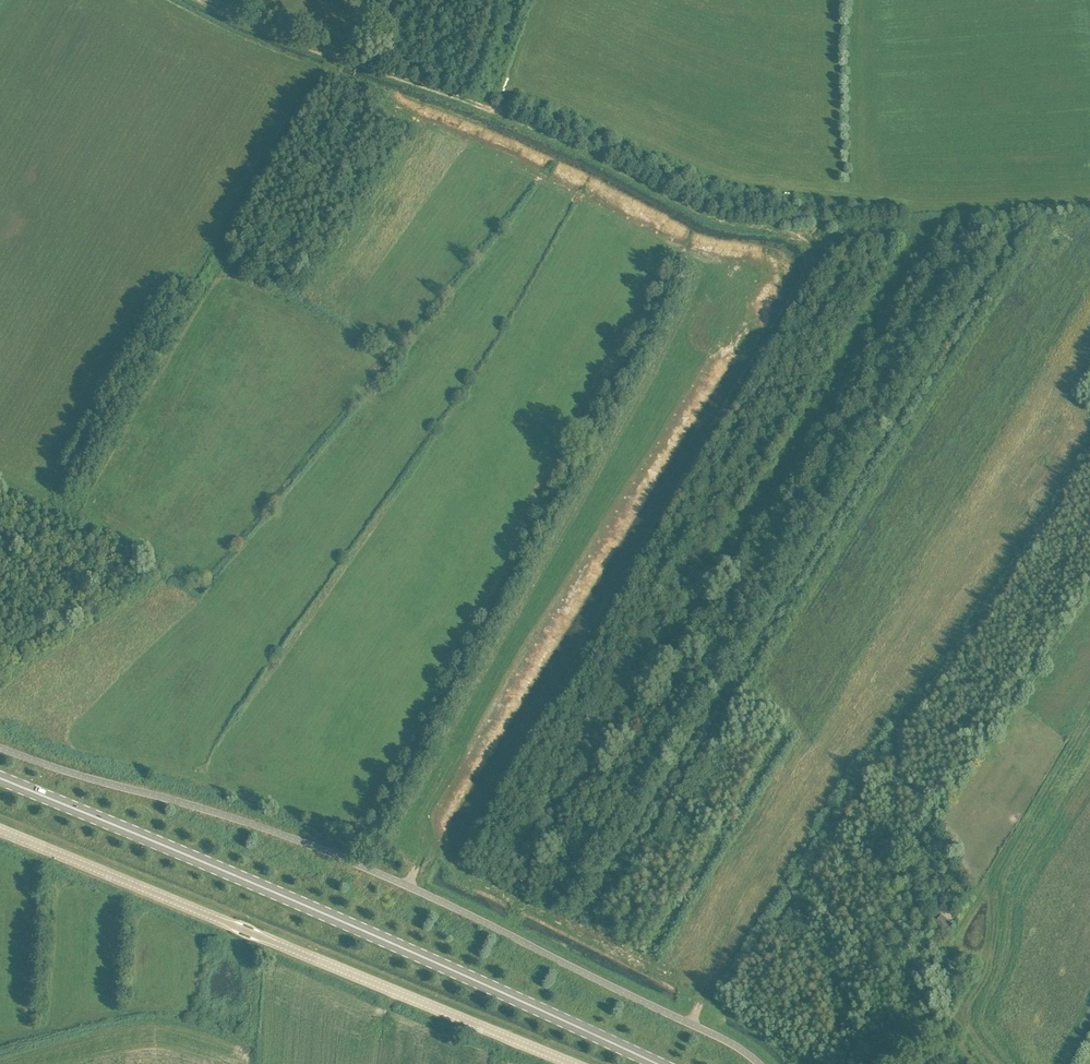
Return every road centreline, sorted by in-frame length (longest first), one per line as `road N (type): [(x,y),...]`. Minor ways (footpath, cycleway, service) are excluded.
road 1 (secondary): [(657,1063),(0,780)]
road 2 (unclassified): [(566,1063),(0,830)]

